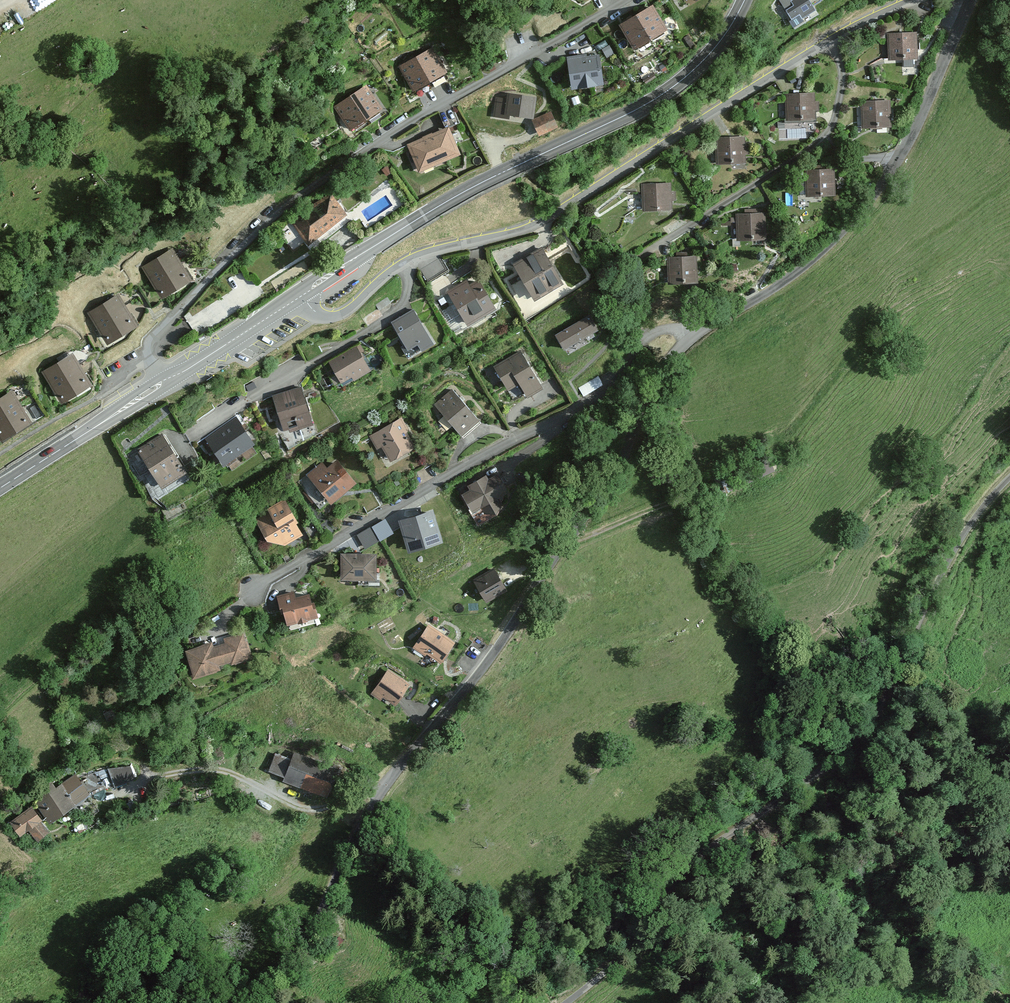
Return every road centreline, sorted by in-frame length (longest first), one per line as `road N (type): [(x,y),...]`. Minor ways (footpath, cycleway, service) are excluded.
road 1 (unclassified): [(237,1002),(309,935),(379,792),(499,647),(616,479),(653,385),(702,330)]
road 2 (residential): [(916,0),(808,49),(534,226),(408,261),(340,316),(321,320),(302,296)]
road 3 (track): [(567,1002),(617,960),(687,867),(829,764),(871,722),(944,568),(1009,478)]
road 4 (residential): [(166,384),(149,351),(153,338),(282,211),(426,112),(628,0)]
road 5 (residential): [(702,330),(659,330),(610,384),(335,541),(218,622)]
road 6 (primary): [(744,0),(715,48),(645,105),(466,191),(302,296)]
road 7 (unclassified): [(702,330),(807,265),(866,208),(909,146),(973,0)]
road 8 (primary): [(166,384),(0,489)]
road 9 (primary): [(302,296),(166,384)]

